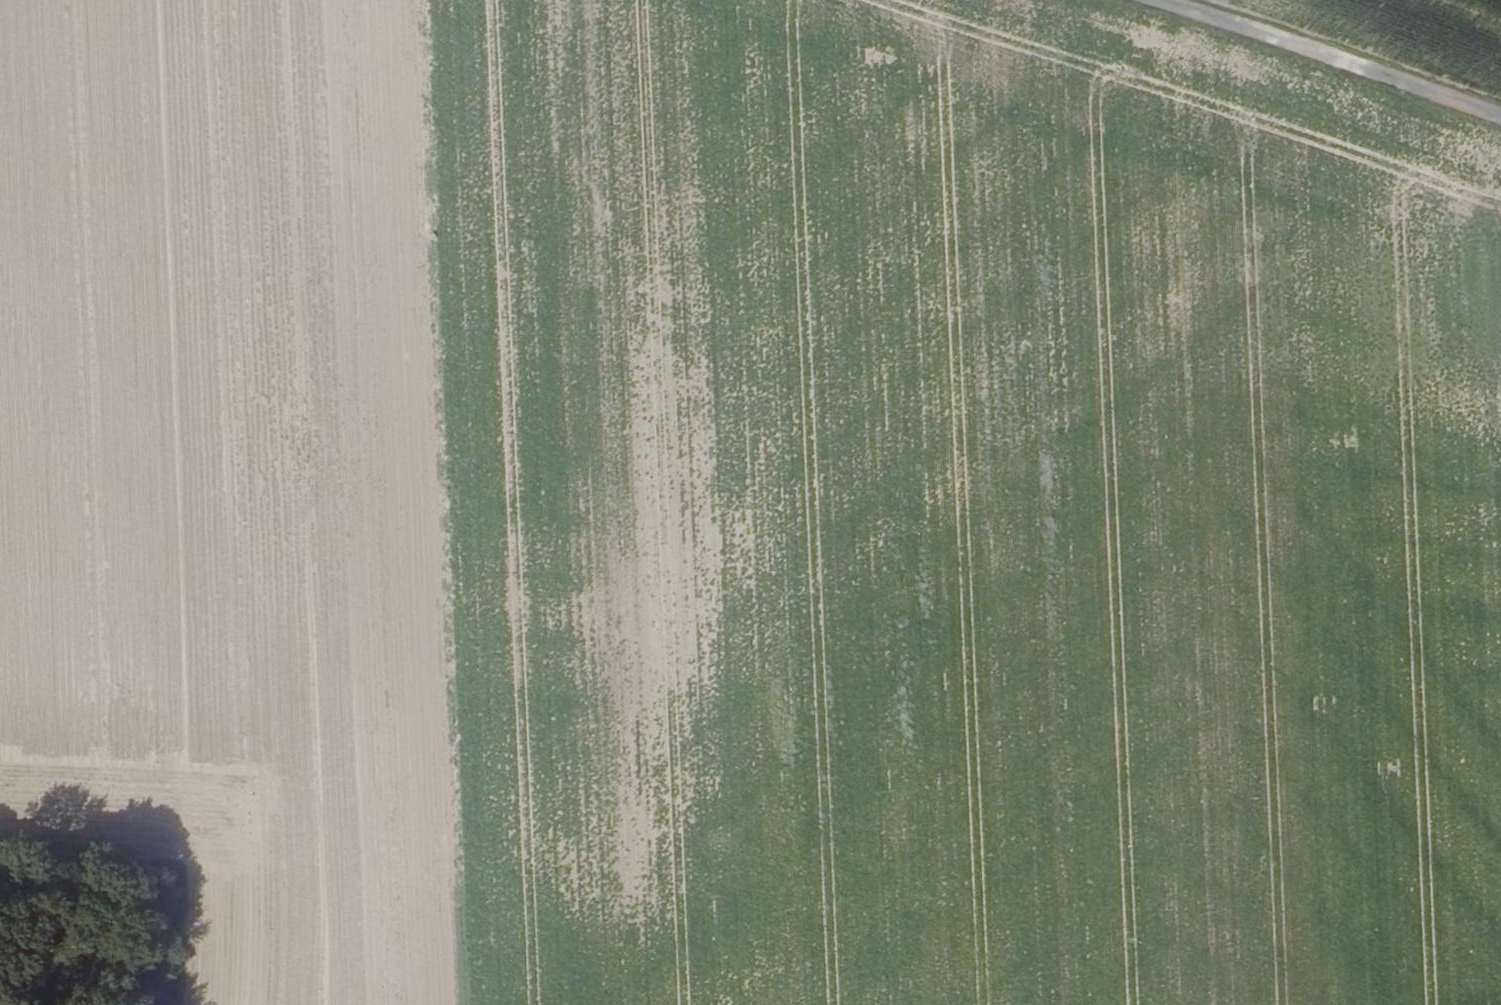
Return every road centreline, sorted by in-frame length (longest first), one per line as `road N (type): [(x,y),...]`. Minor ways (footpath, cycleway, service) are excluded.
road 1 (track): [(1500,113),(1159,0)]

